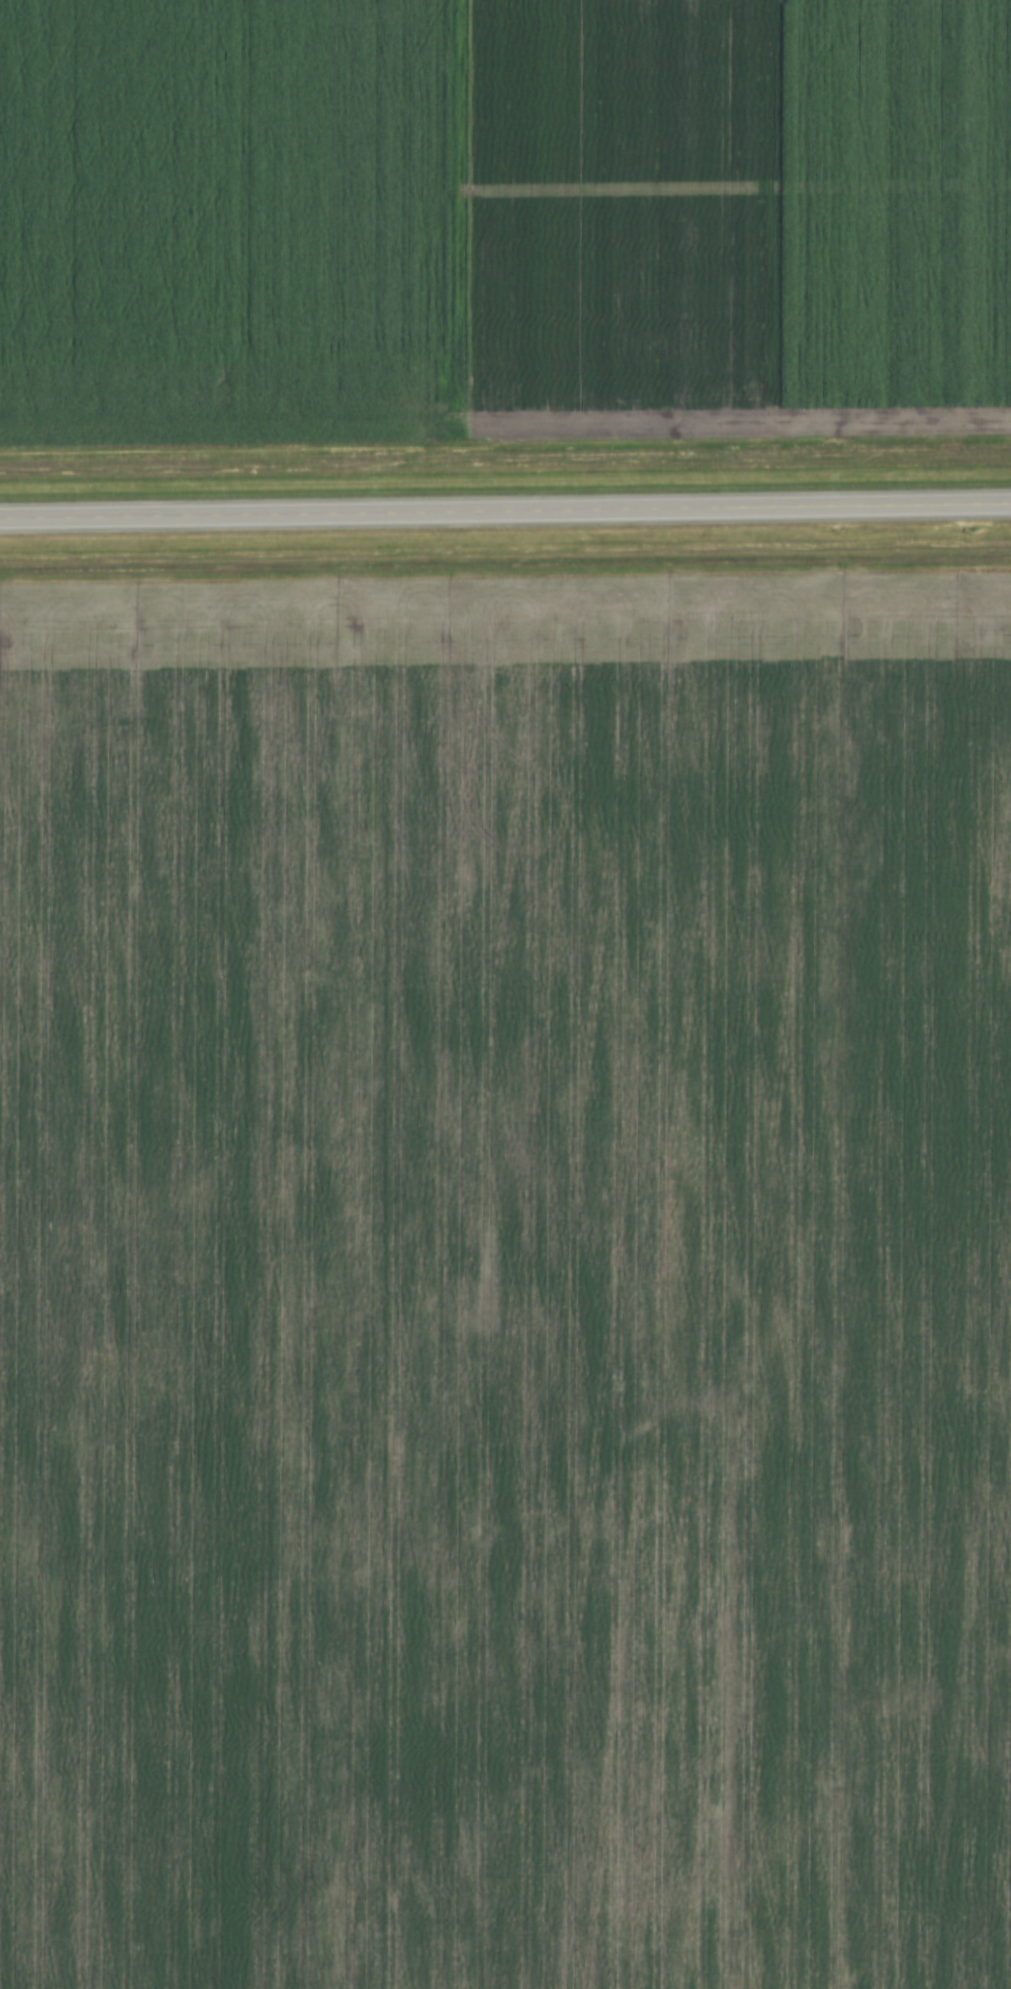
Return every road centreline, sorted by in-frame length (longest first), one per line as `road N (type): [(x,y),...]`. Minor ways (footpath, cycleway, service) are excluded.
road 1 (primary): [(1010,512),(0,521)]

